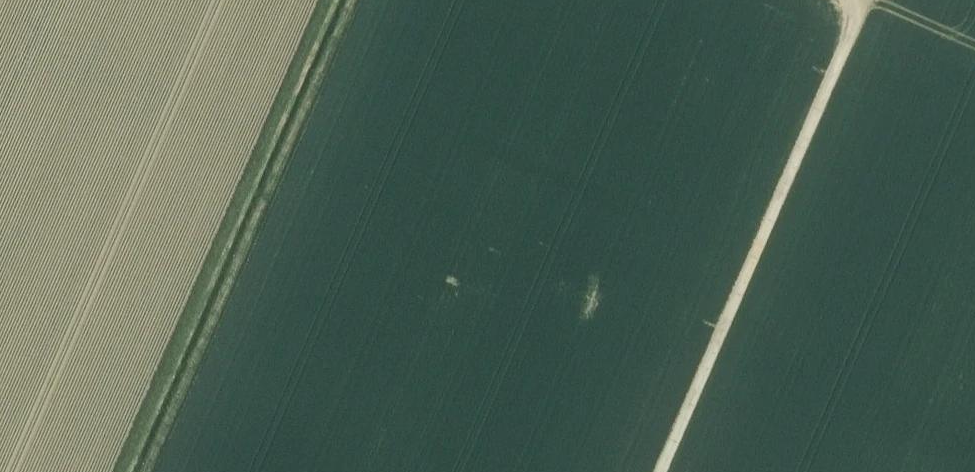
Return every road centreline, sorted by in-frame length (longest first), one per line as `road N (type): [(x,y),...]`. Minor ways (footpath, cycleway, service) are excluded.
road 1 (track): [(662,471),(866,0)]

